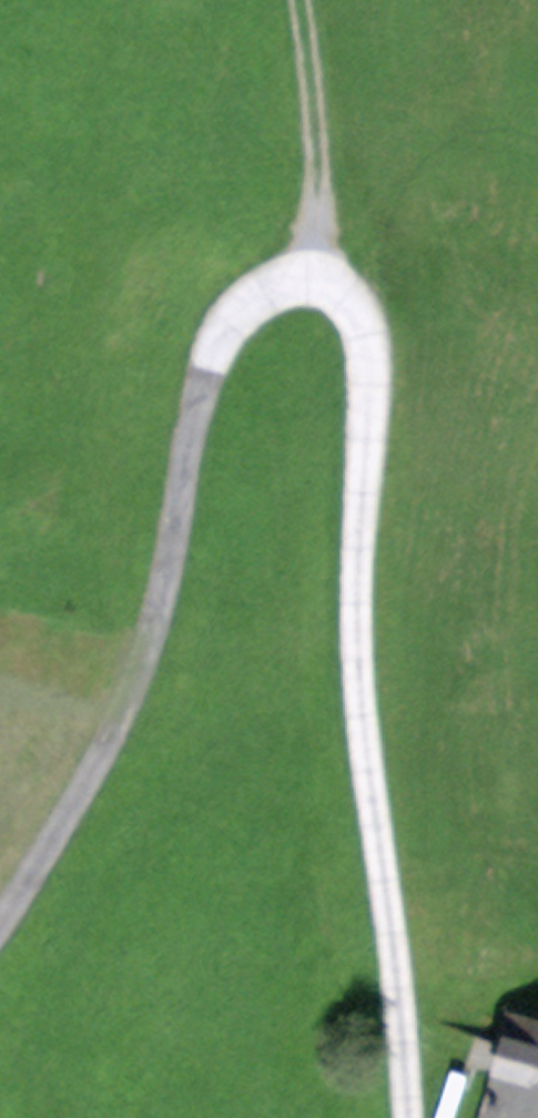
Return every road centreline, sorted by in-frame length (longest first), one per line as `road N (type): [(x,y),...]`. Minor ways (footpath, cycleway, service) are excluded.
road 1 (unclassified): [(414,1117),(357,636),(373,346),(349,296),(313,275),(276,283),(241,314),(215,354),(185,457),(154,619)]
road 2 (track): [(154,619),(101,763),(0,924)]
road 3 (track): [(297,0),(317,164),(313,275)]

